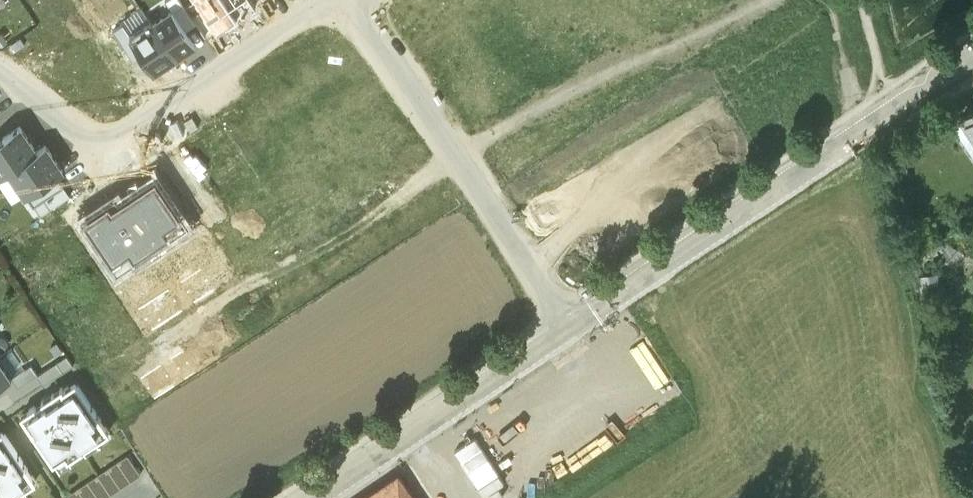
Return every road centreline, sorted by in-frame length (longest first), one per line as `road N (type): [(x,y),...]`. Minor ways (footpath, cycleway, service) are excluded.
road 1 (tertiary): [(570,325),(894,102)]
road 2 (residential): [(0,75),(91,146),(113,145),(323,0)]
road 3 (residential): [(570,325),(356,0)]
road 4 (tertiary): [(321,497),(570,325)]

